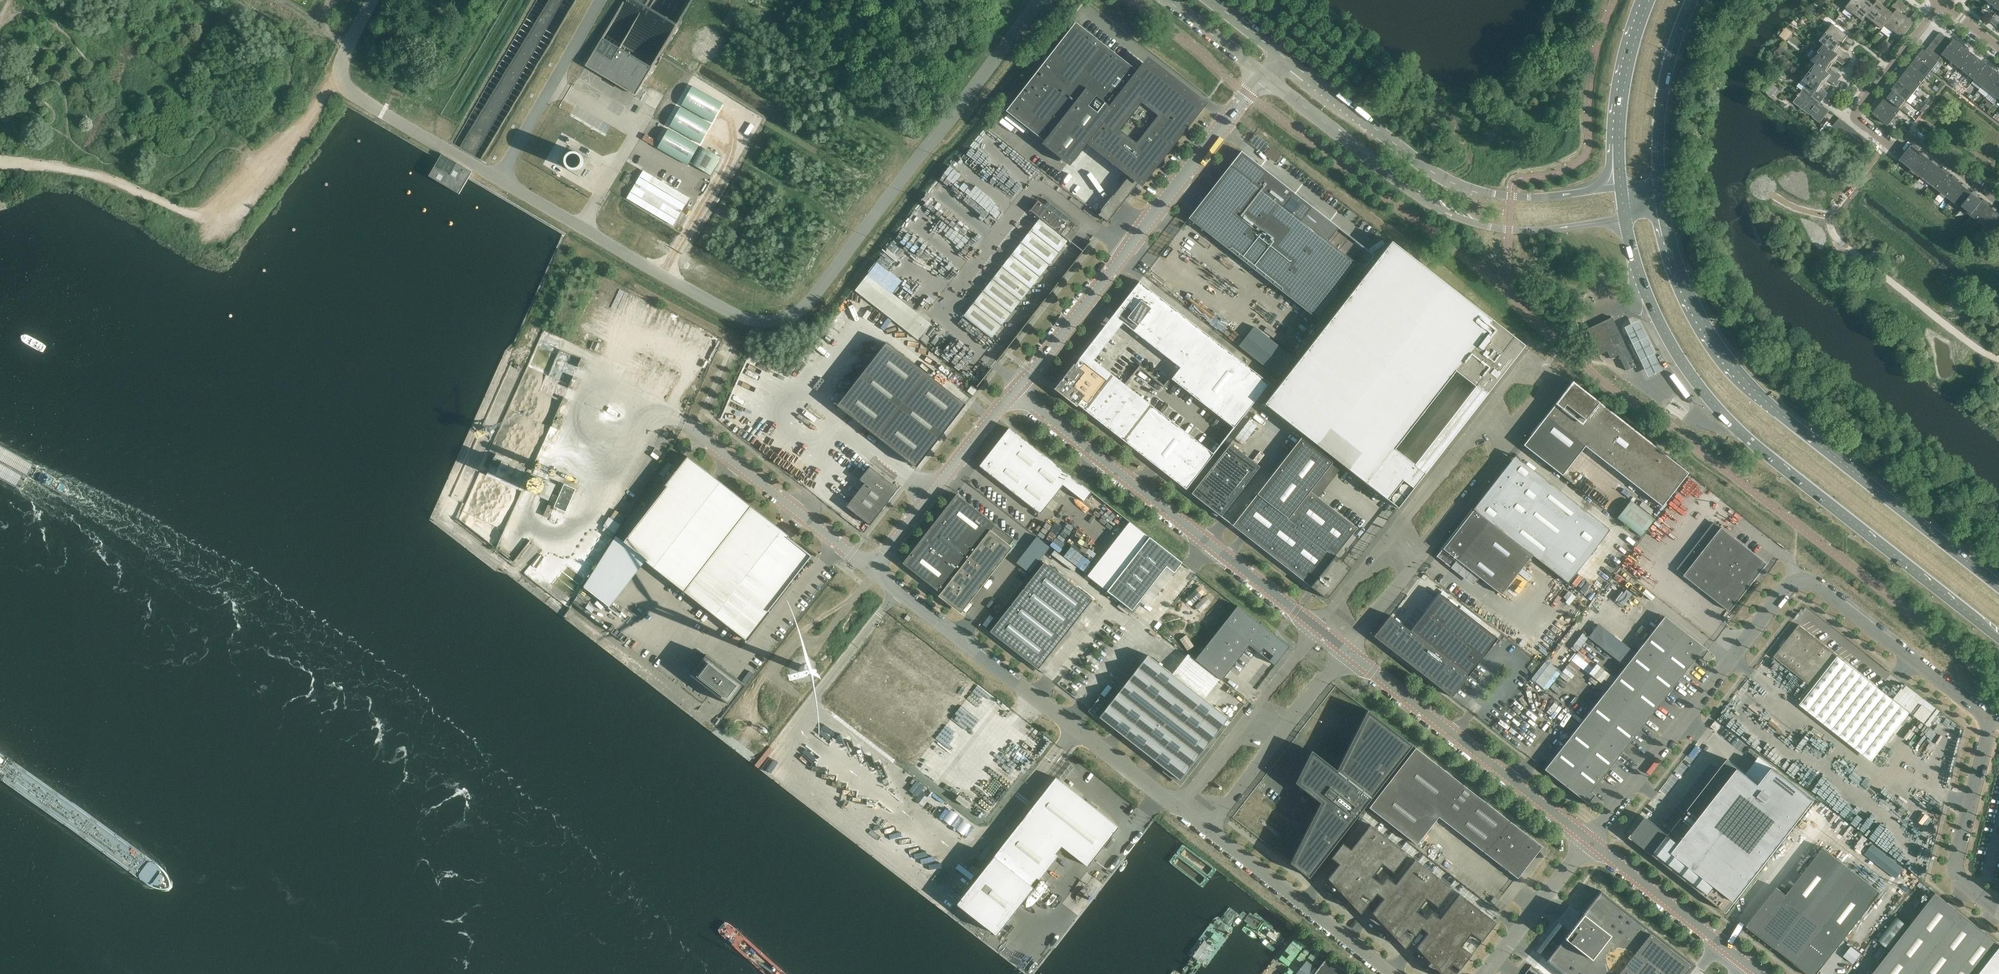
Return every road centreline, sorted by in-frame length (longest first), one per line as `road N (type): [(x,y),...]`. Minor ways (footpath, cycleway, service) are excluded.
road 1 (motorway): [(56,973),(638,0)]
road 2 (motorway): [(95,973),(677,0)]
road 3 (motorway): [(569,0),(0,967)]
road 4 (motorway): [(546,0),(0,928)]
road 5 (unclassified): [(1592,840),(1804,576),(1988,721),(1959,870),(1998,909)]
road 6 (secondary): [(1625,218),(1645,290),(1710,399),(1998,639)]
road 7 (secondary): [(1998,586),(1744,378),(1694,304),(1661,197)]
road 8 (unclassified): [(1264,75),(1452,216),(1527,230),(1625,218)]
road 9 (unclassified): [(1015,393),(1264,75)]
road 10 (unclassified): [(1621,187),(1528,197),(1464,188),(1432,172),(1281,55)]
road 11 (unclassified): [(873,572),(1175,807)]
road 12 (unclassified): [(1315,628),(1015,393)]
road 13 (unclassified): [(1592,840),(1350,653)]
road 14 (track): [(260,163),(215,209),(192,213),(67,167),(0,158)]
road 15 (unclassified): [(689,423),(873,572)]
road 16 (unclassified): [(873,572),(1015,393)]
road 17 (unclassified): [(1210,835),(1391,973)]
road 18 (unclassified): [(1762,973),(1592,840)]
road 19 (secondary): [(1661,197),(1663,93),(1692,0)]
road 20 (secondary): [(1648,0),(1621,101),(1621,187)]
road 21 (residential): [(1888,142),(1853,115),(1942,3)]
road 22 (unclassified): [(1487,973),(1592,840)]
road 23 (unclassified): [(1506,452),(1552,392),(1550,375),(1528,362),(1493,398)]
road 24 (track): [(766,675),(799,635),(816,646),(873,572)]
road 25 (unclassified): [(1412,574),(1506,452)]
road 26 (unclassified): [(1493,398),(1400,518)]
road 27 (unclassified): [(1210,835),(1298,722)]
road 28 (residential): [(1888,142),(1900,145),(1912,131),(1998,201)]
road 29 (unclassified): [(1400,518),(1315,628)]
road 30 (unclassified): [(1315,628),(1238,726)]
road 31 (unclassified): [(1167,0),(1264,75)]

